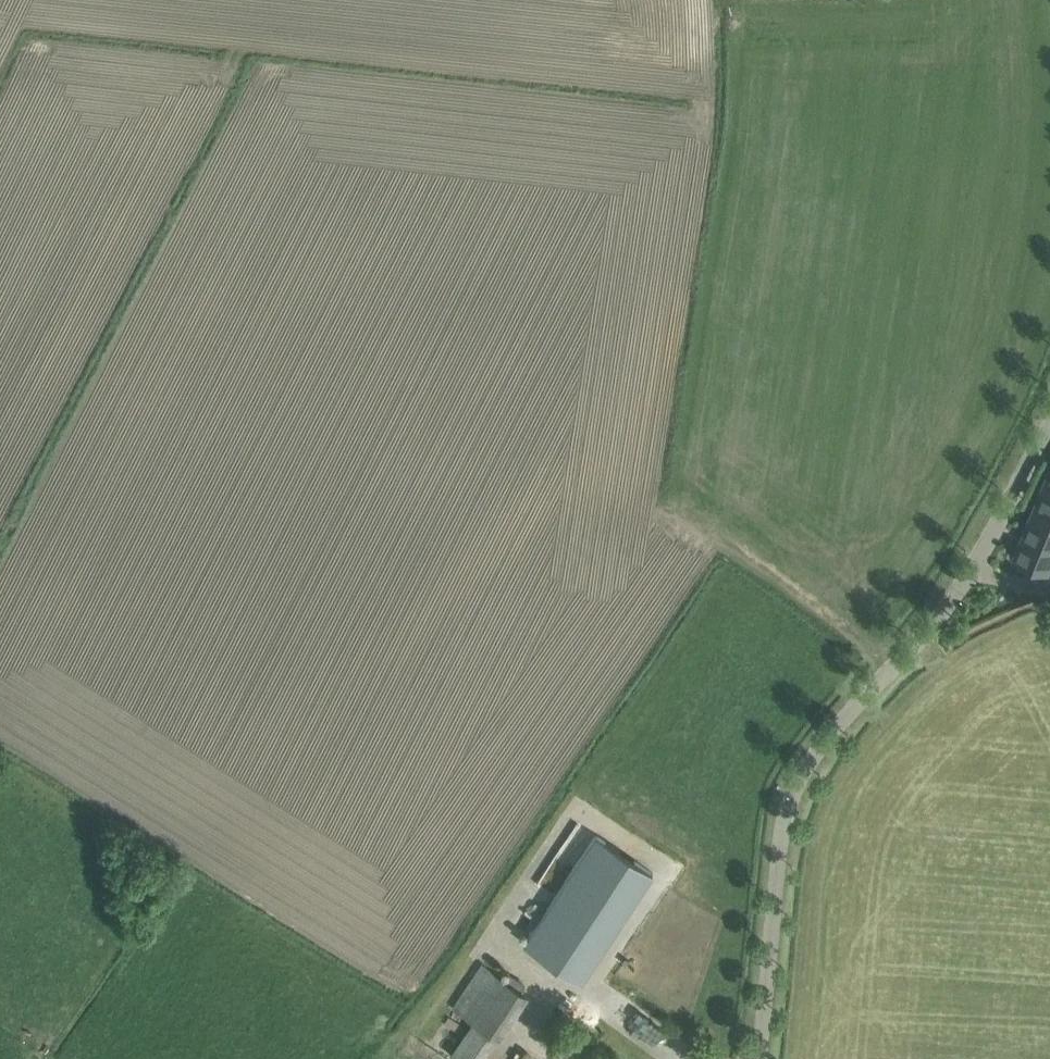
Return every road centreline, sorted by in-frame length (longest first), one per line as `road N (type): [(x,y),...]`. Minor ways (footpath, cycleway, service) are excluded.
road 1 (unclassified): [(759,1058),(780,832),(793,790),(860,698),(949,603),(1049,420)]

